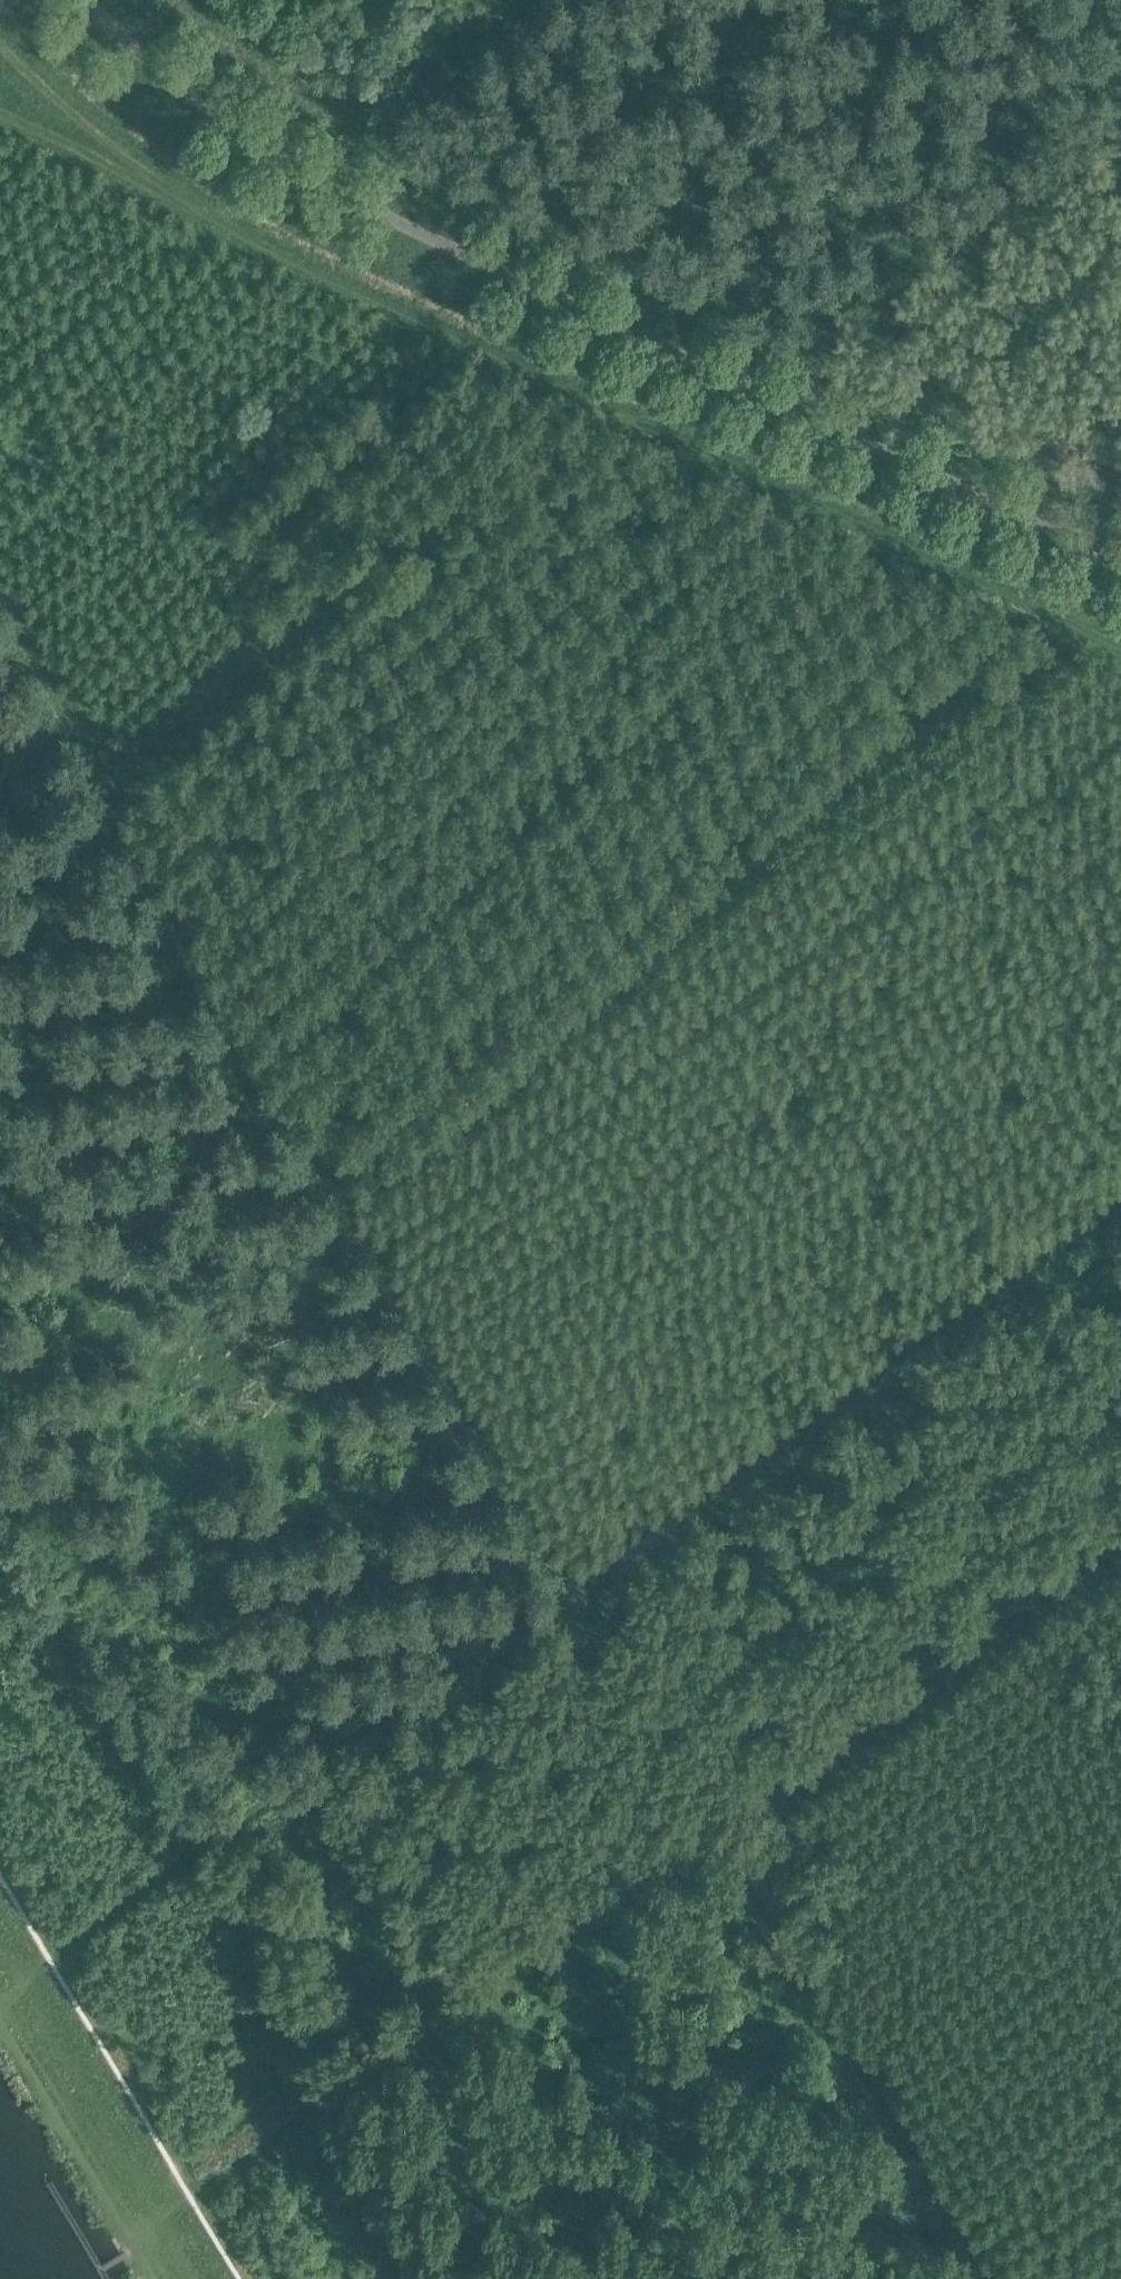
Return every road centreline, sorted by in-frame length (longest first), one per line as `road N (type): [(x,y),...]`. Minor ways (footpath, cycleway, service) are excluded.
road 1 (unclassified): [(1120,564),(570,306),(281,161),(149,63),(84,0)]

